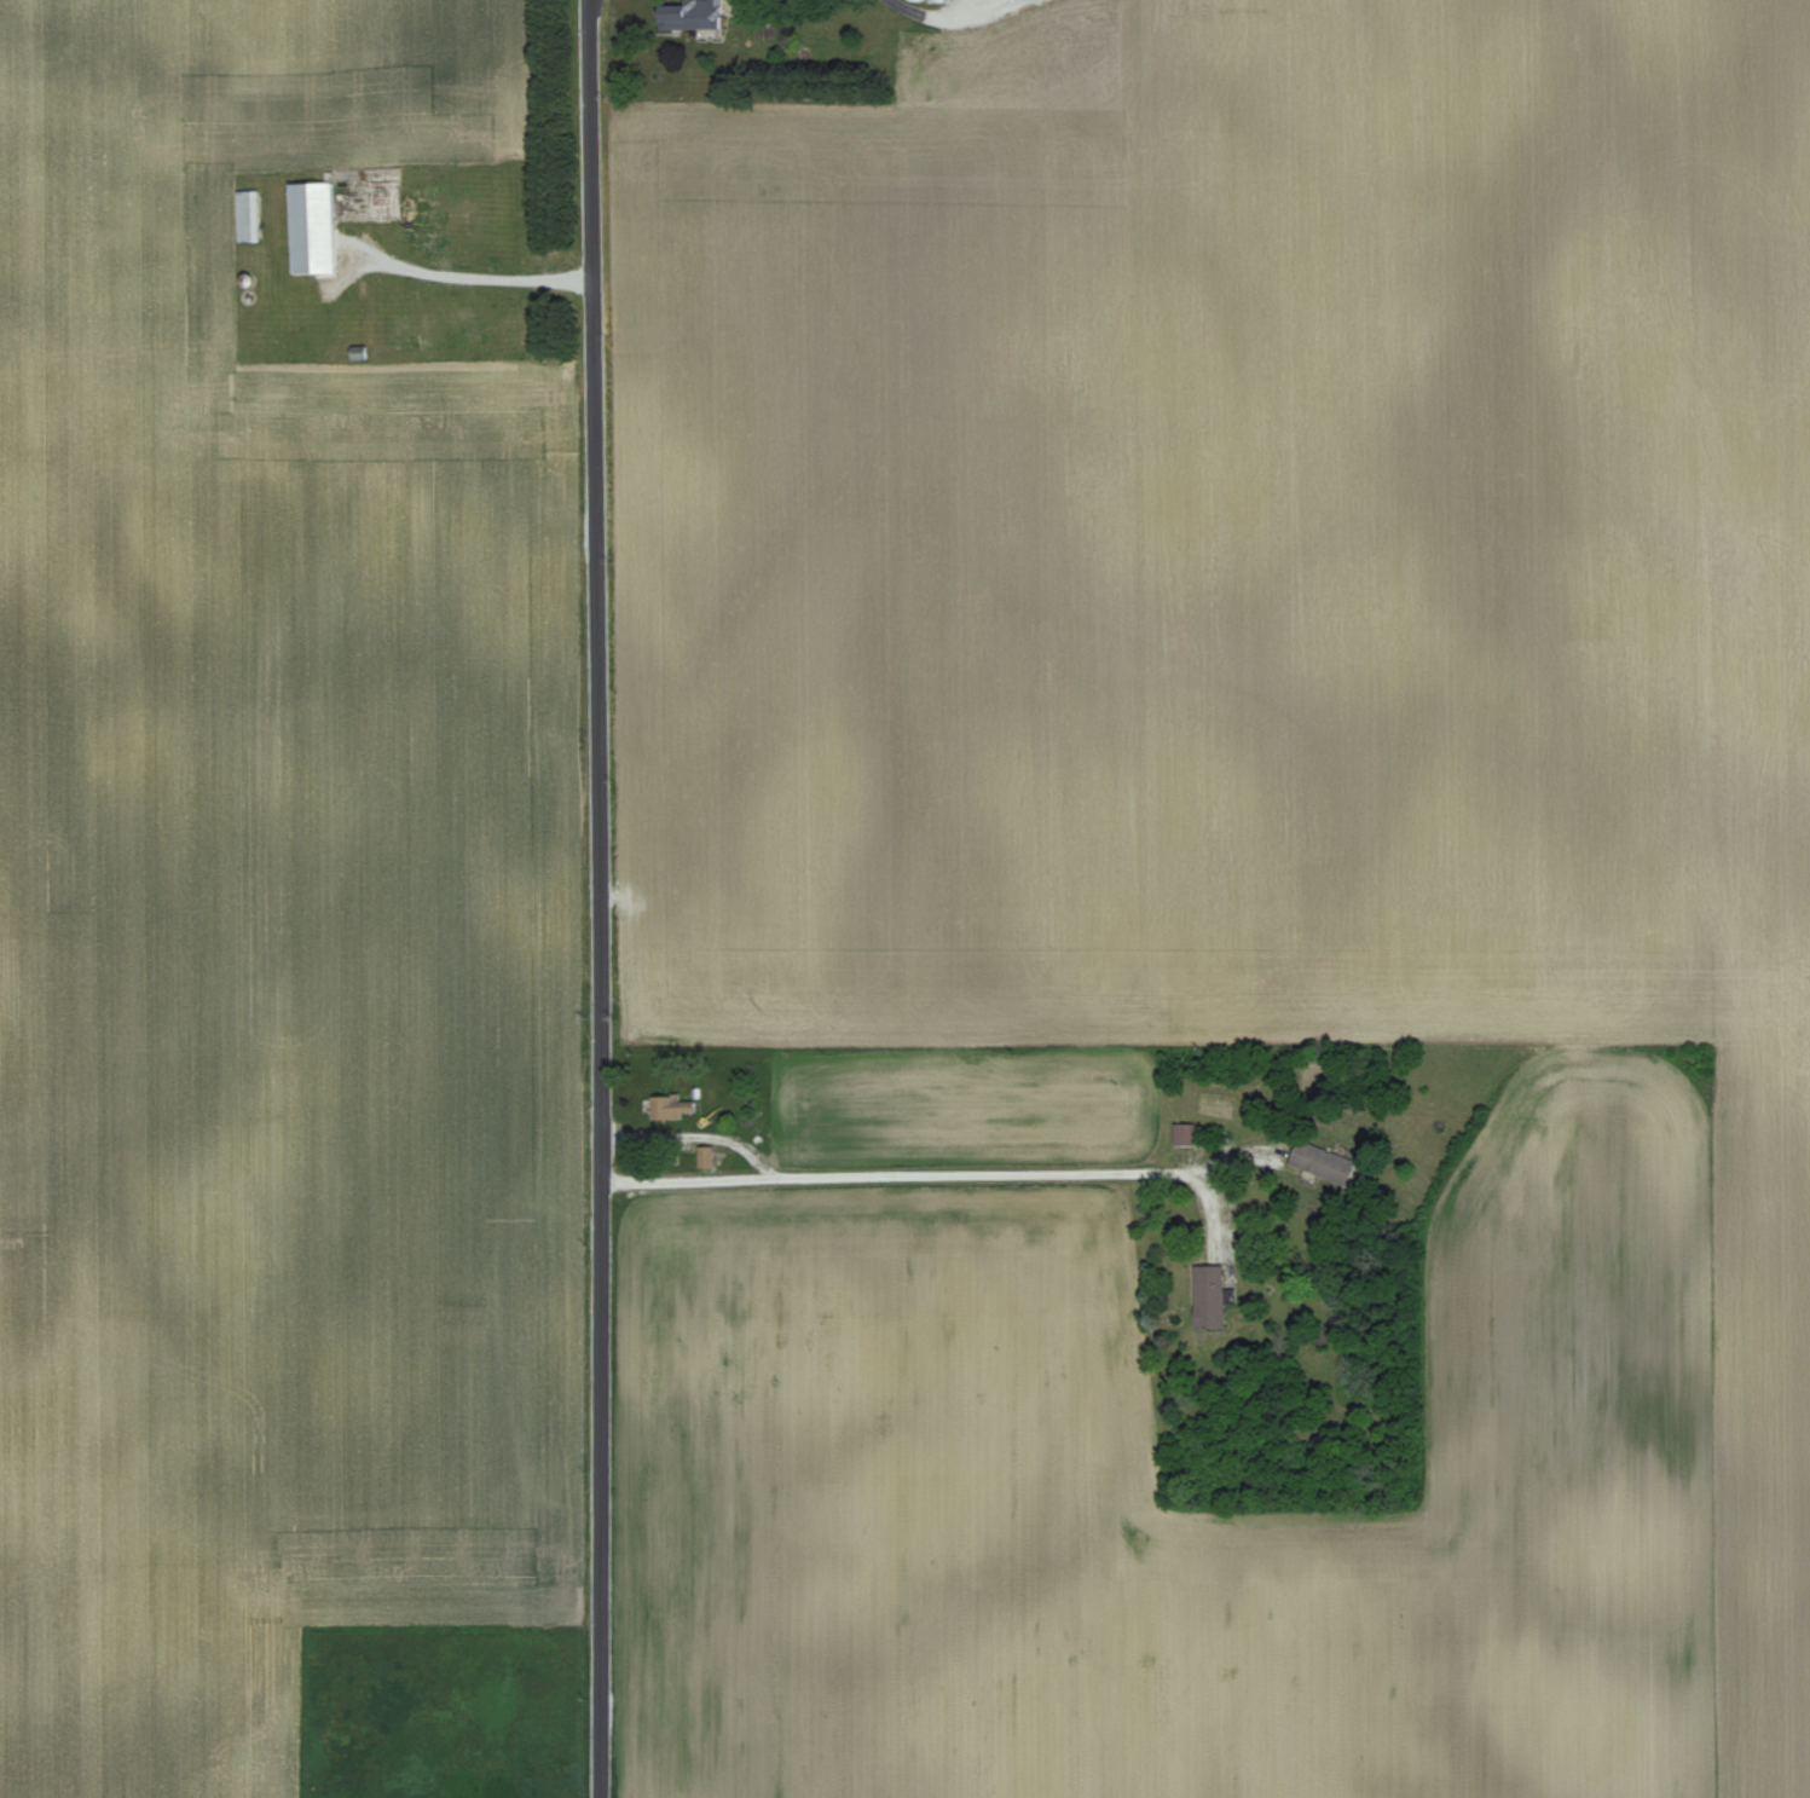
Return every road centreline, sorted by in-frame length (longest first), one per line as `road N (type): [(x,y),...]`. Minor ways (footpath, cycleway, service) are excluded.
road 1 (residential): [(602,1797),(605,1047),(590,0)]

